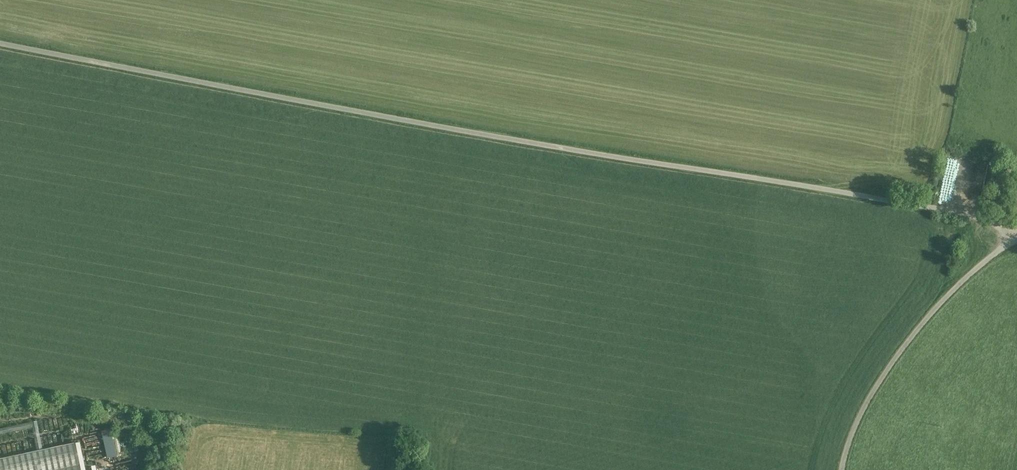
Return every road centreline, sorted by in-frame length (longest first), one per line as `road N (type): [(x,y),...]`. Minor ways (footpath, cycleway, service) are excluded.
road 1 (unclassified): [(1016,229),(934,206),(463,131),(0,44)]
road 2 (unclassified): [(1016,236),(950,295),(900,355),(855,426),(843,469)]

